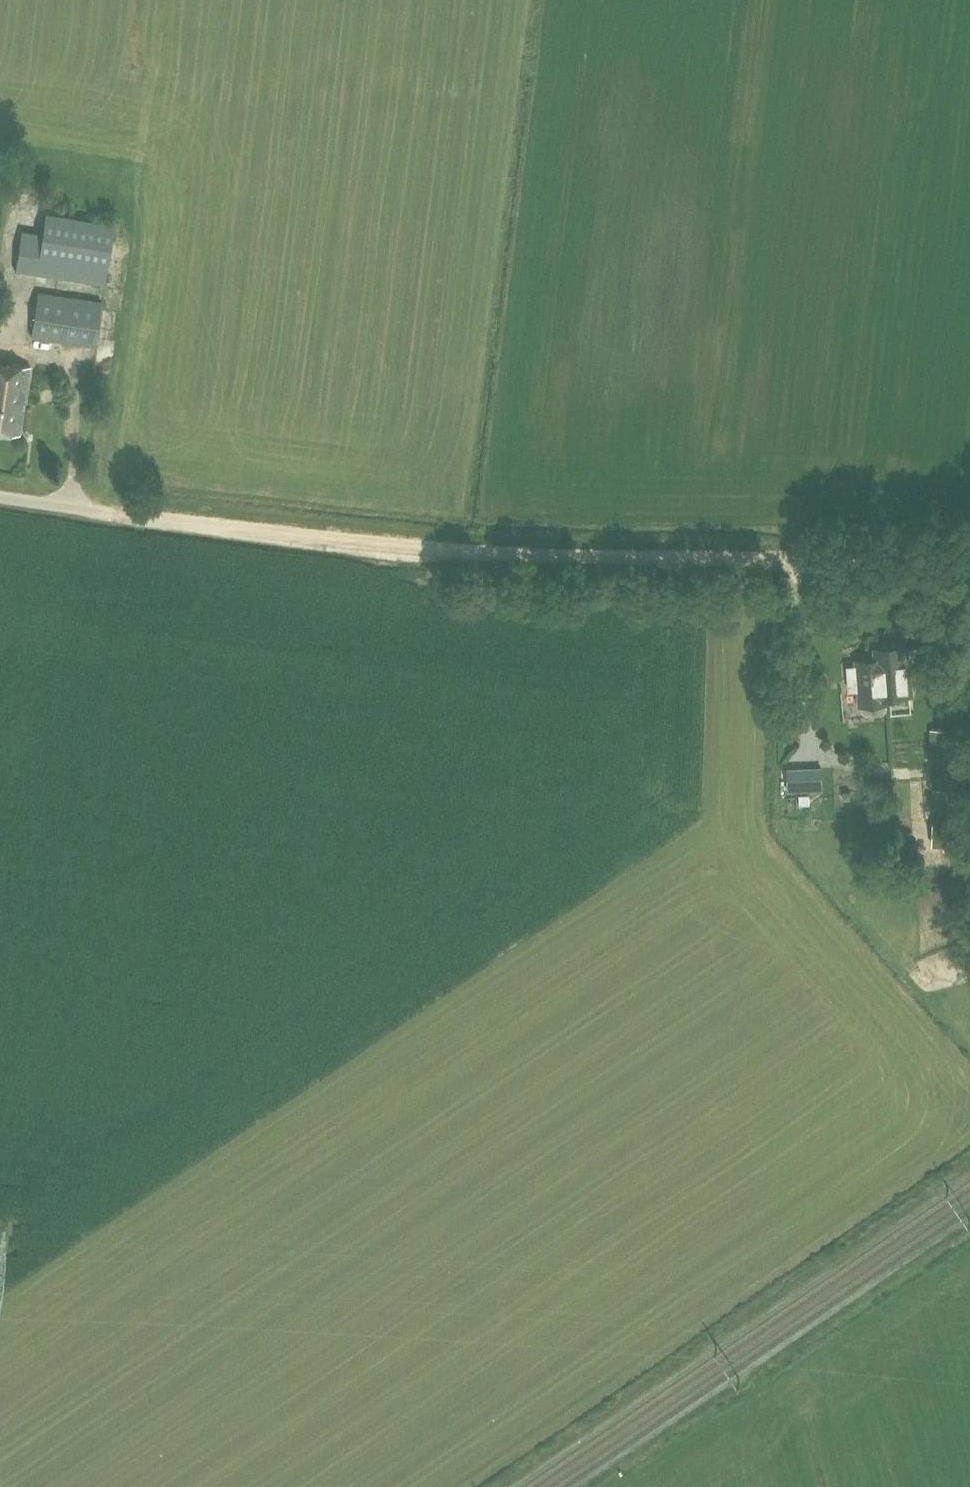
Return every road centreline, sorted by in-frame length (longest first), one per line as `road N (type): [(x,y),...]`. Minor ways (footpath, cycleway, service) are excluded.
road 1 (track): [(969,553),(798,563),(467,553),(107,513)]

